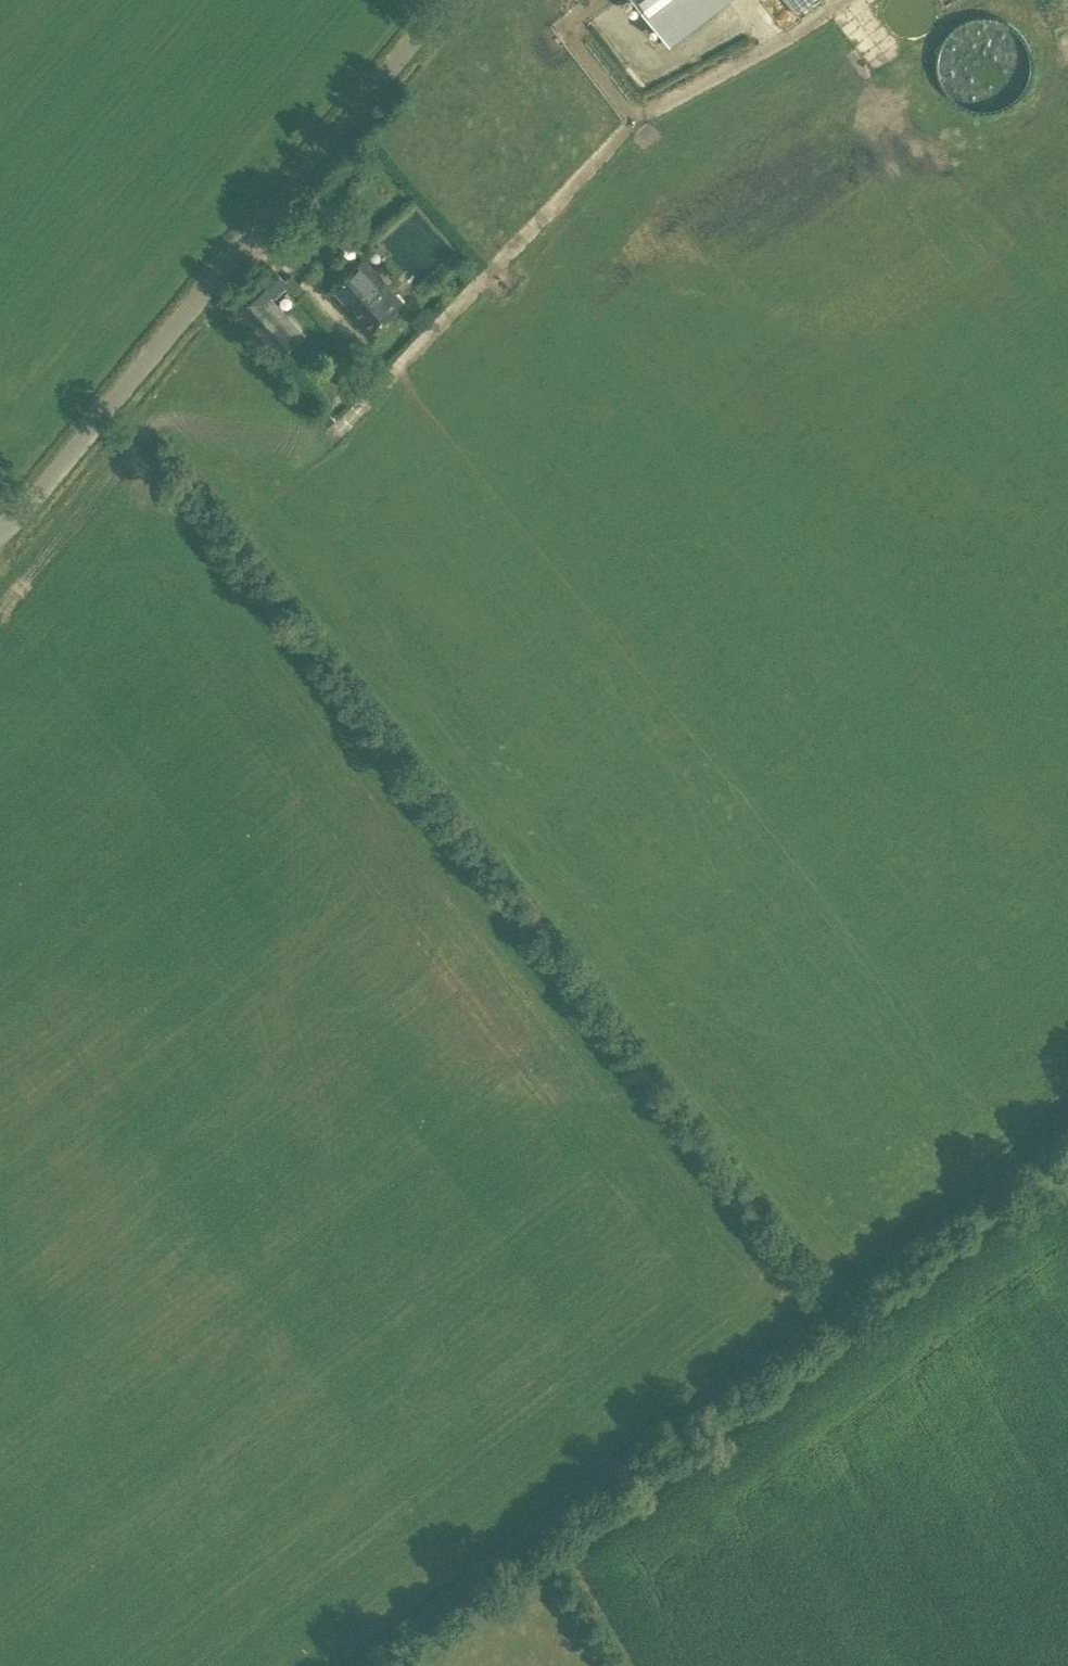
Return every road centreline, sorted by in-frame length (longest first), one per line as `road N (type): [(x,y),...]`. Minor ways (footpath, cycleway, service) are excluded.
road 1 (unclassified): [(0,532),(449,0)]

